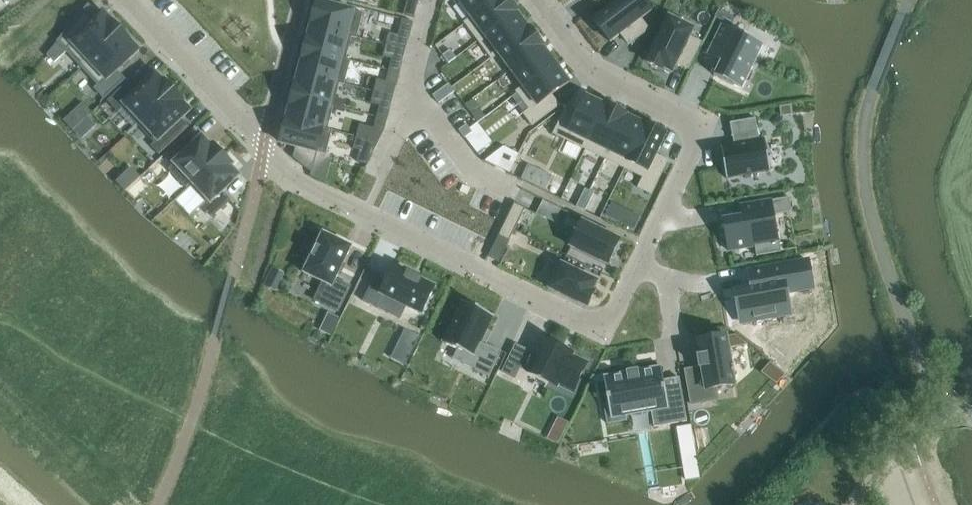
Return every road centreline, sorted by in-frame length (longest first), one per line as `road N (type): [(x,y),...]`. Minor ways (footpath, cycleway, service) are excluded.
road 1 (residential): [(130,0),(304,184),(605,329),(704,125),(592,71),(539,0)]

